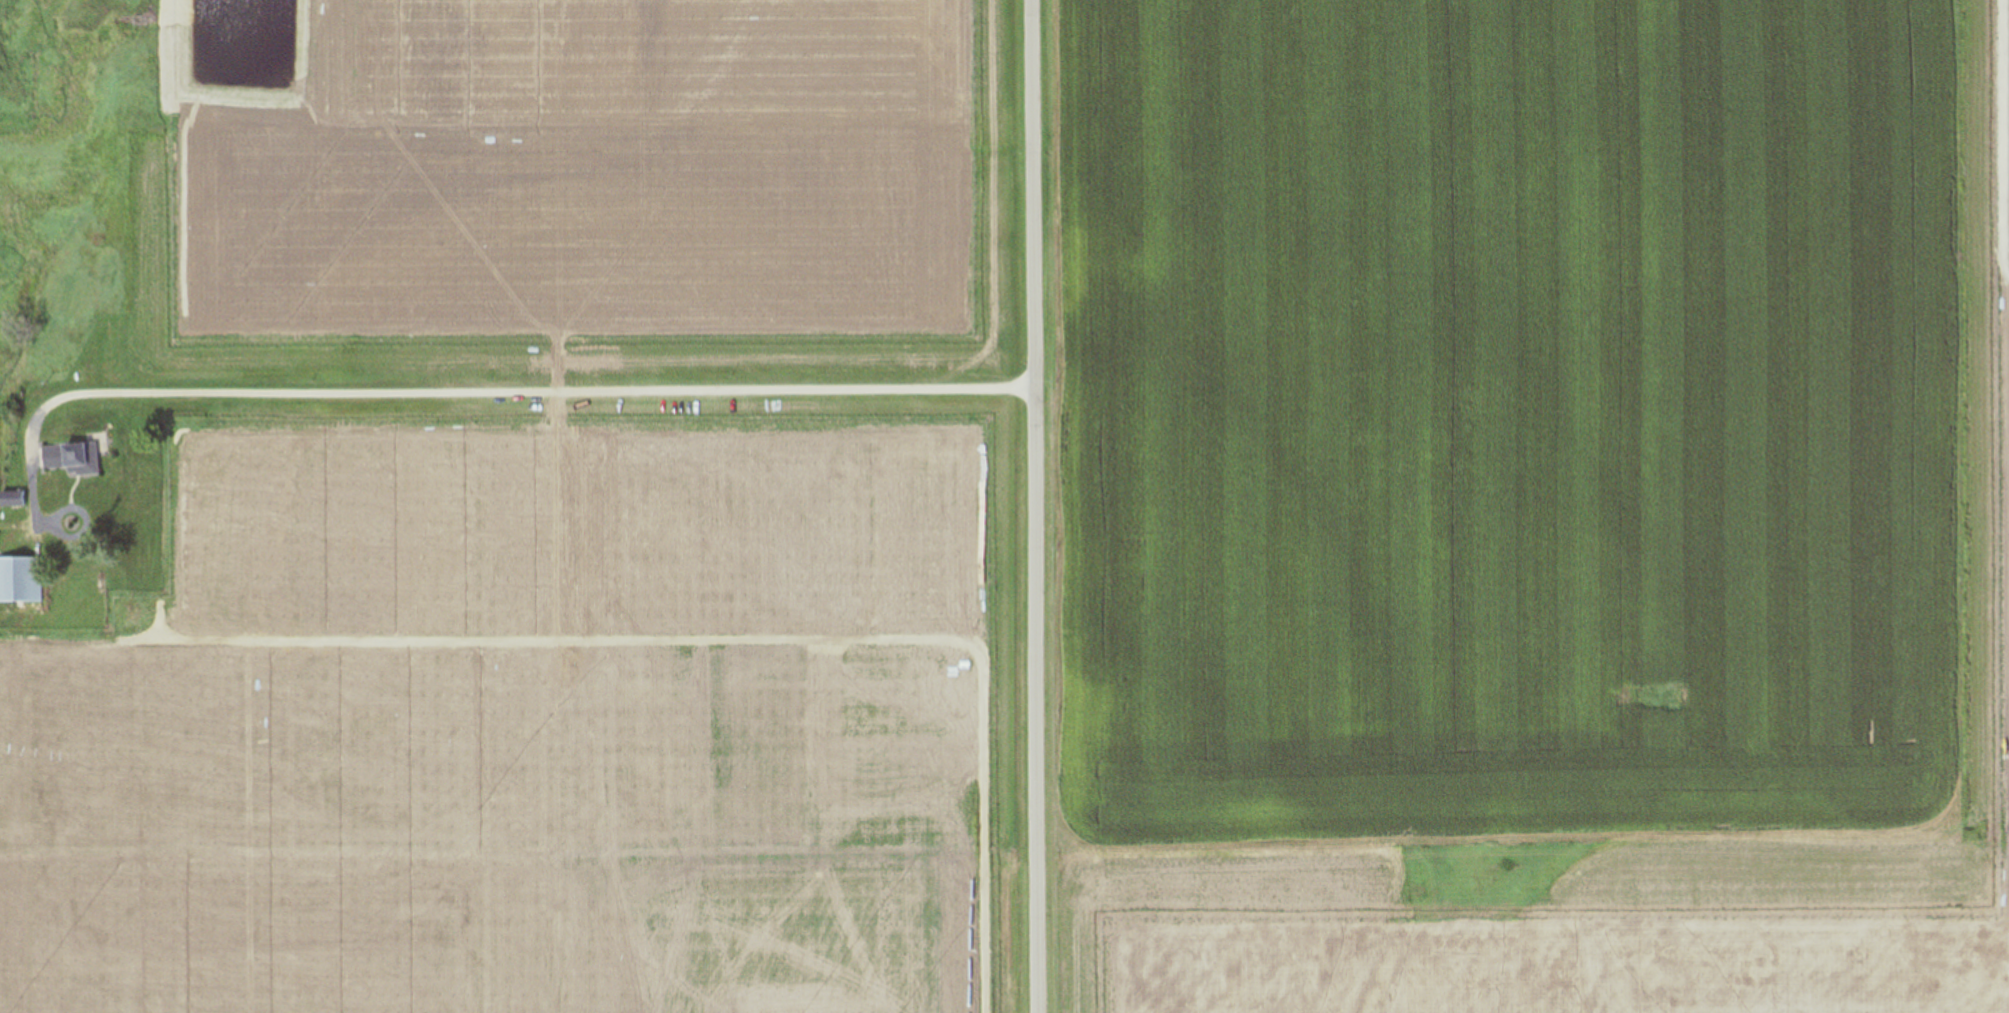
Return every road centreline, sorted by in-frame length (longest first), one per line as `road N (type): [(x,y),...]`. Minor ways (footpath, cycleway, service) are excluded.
road 1 (residential): [(1065,1012),(1032,390),(1029,0)]

